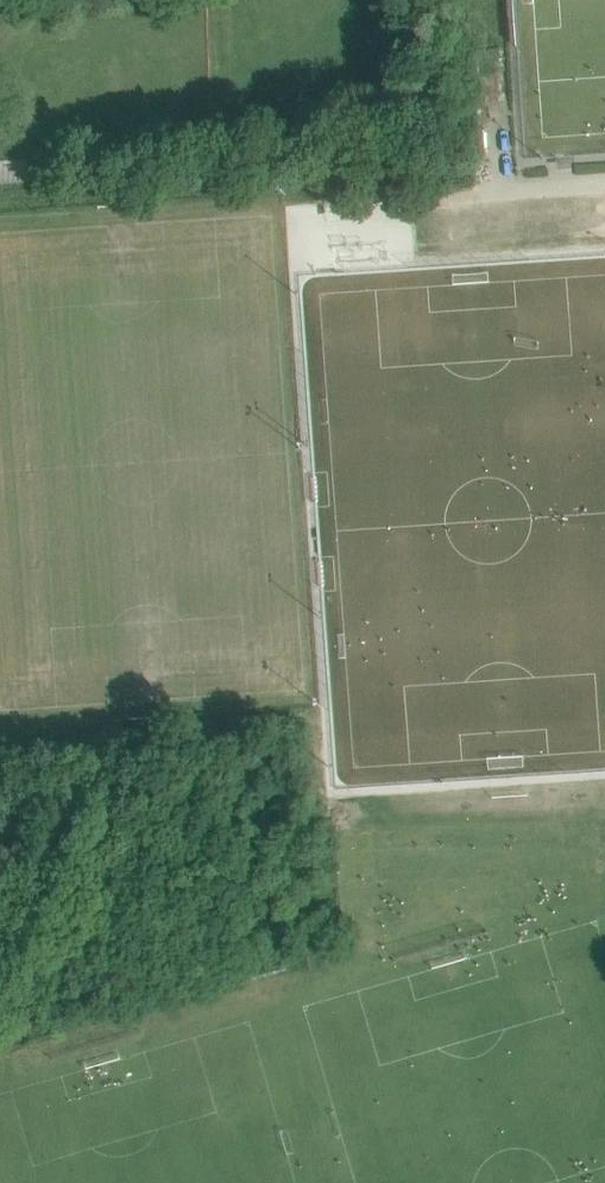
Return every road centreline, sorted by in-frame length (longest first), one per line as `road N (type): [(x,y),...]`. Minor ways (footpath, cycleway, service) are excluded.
road 1 (unclassified): [(604,180),(451,191)]

